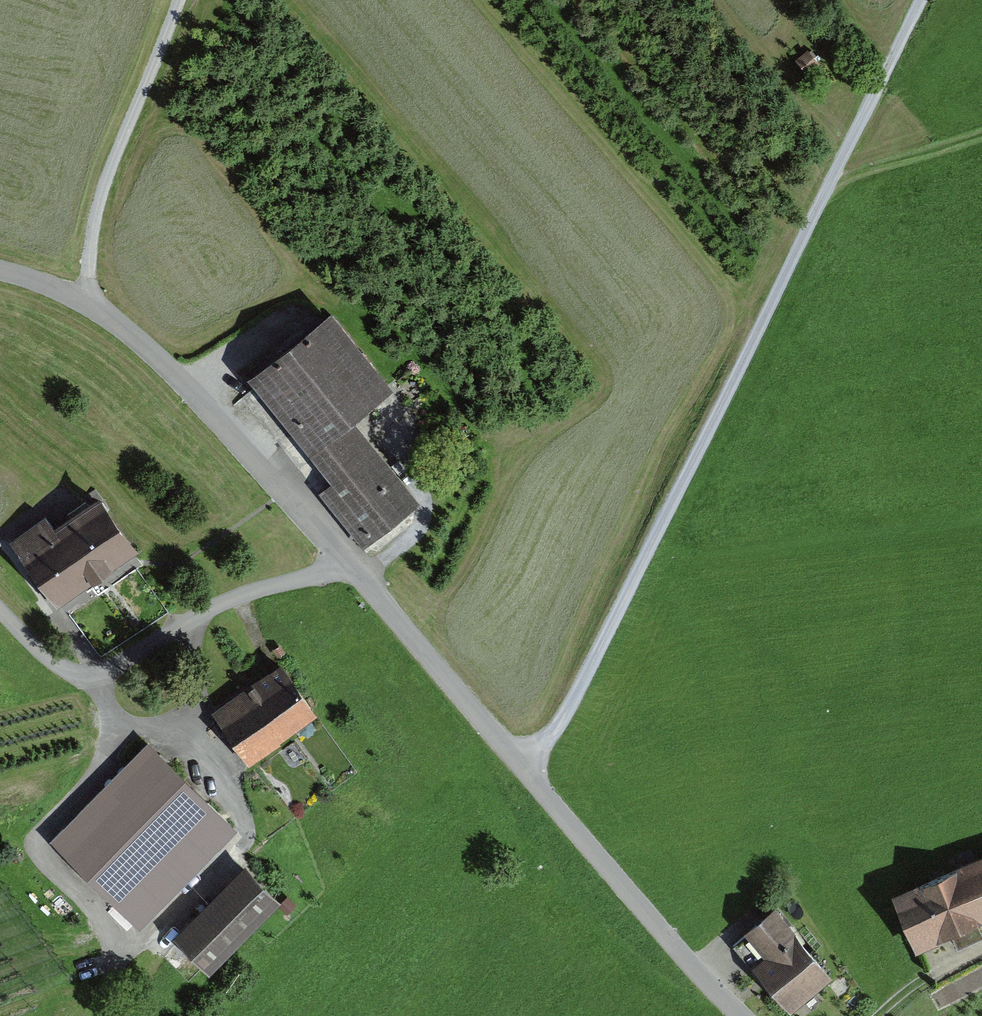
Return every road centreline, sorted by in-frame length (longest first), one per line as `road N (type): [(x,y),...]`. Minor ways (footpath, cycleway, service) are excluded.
road 1 (unclassified): [(739,1015),(190,388),(91,303),(0,271)]
road 2 (track): [(924,0),(562,729),(520,765)]
road 3 (track): [(182,0),(97,222),(91,303)]
road 4 (track): [(981,139),(831,186)]

